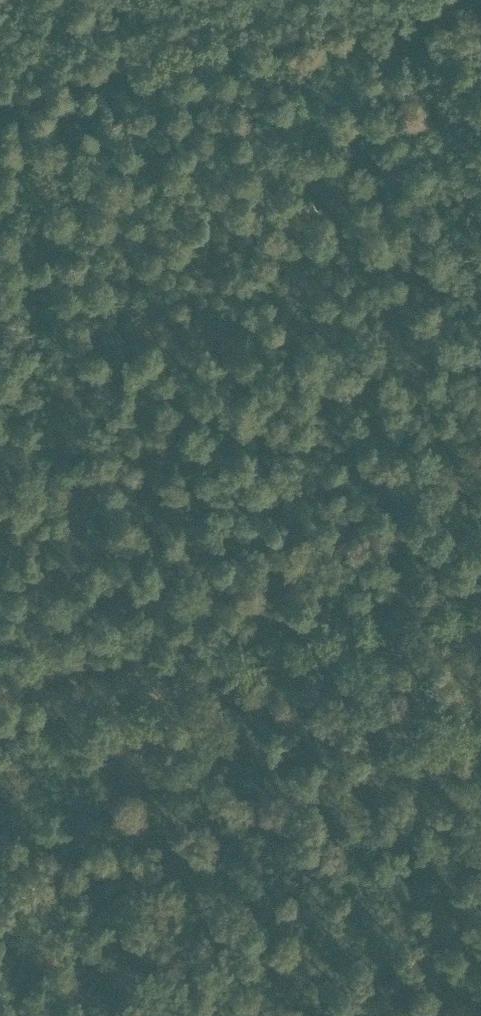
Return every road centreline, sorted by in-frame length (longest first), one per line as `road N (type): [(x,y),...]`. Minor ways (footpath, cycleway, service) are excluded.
road 1 (track): [(480,620),(0,723)]
road 2 (track): [(0,88),(480,3)]
road 3 (track): [(426,14),(480,306)]

